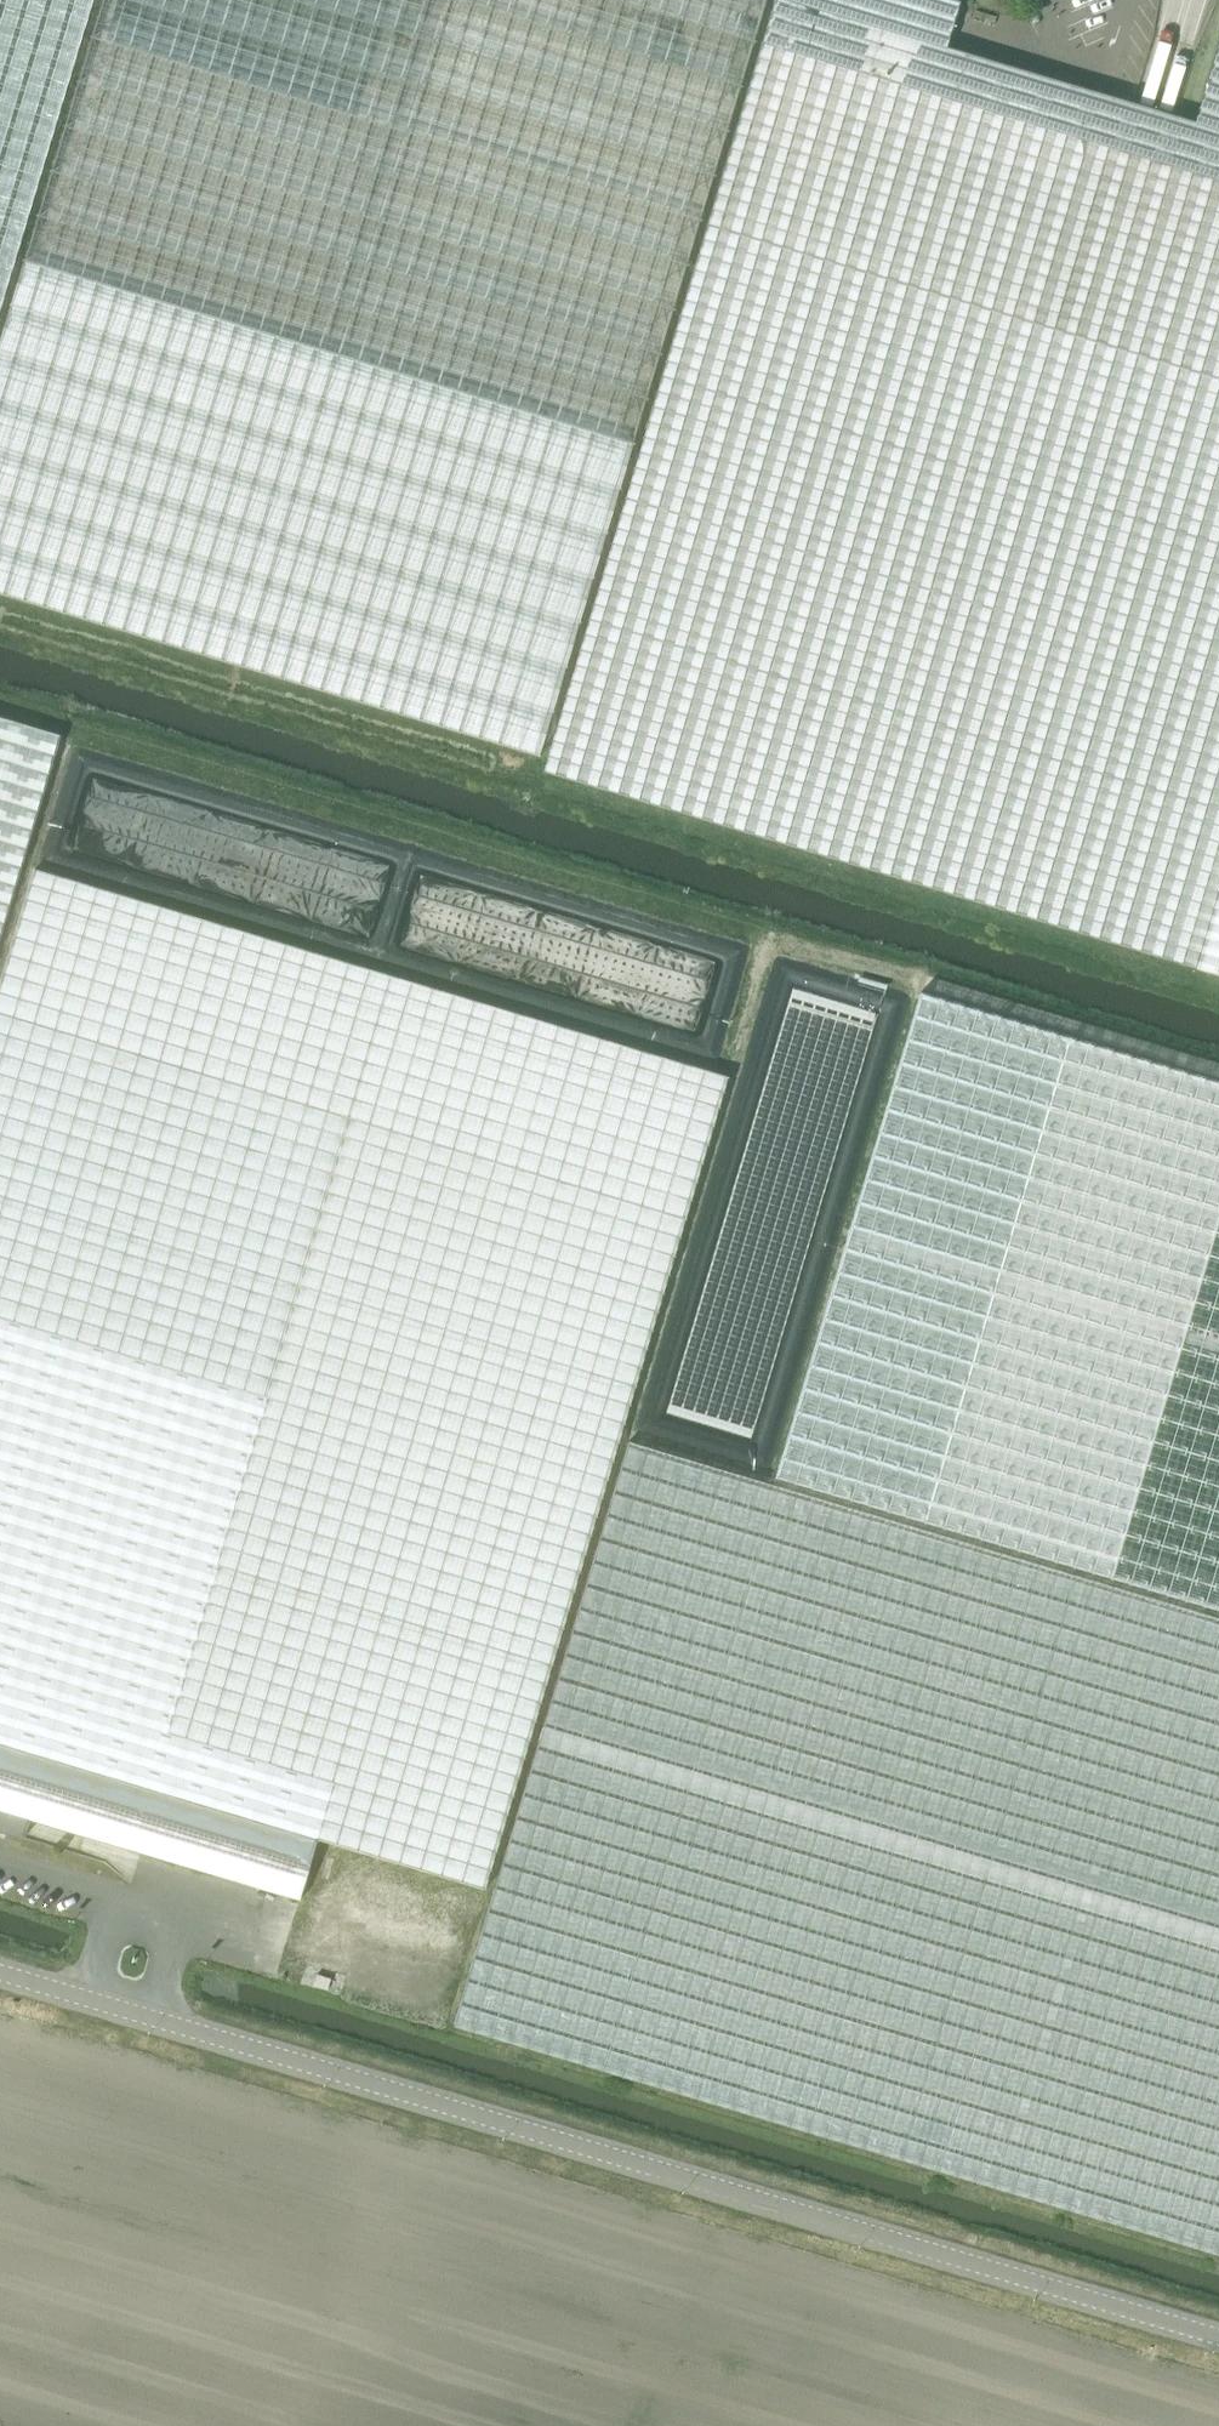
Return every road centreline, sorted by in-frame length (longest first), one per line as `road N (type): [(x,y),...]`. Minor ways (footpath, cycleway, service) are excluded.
road 1 (unclassified): [(1218,2336),(0,1971)]

